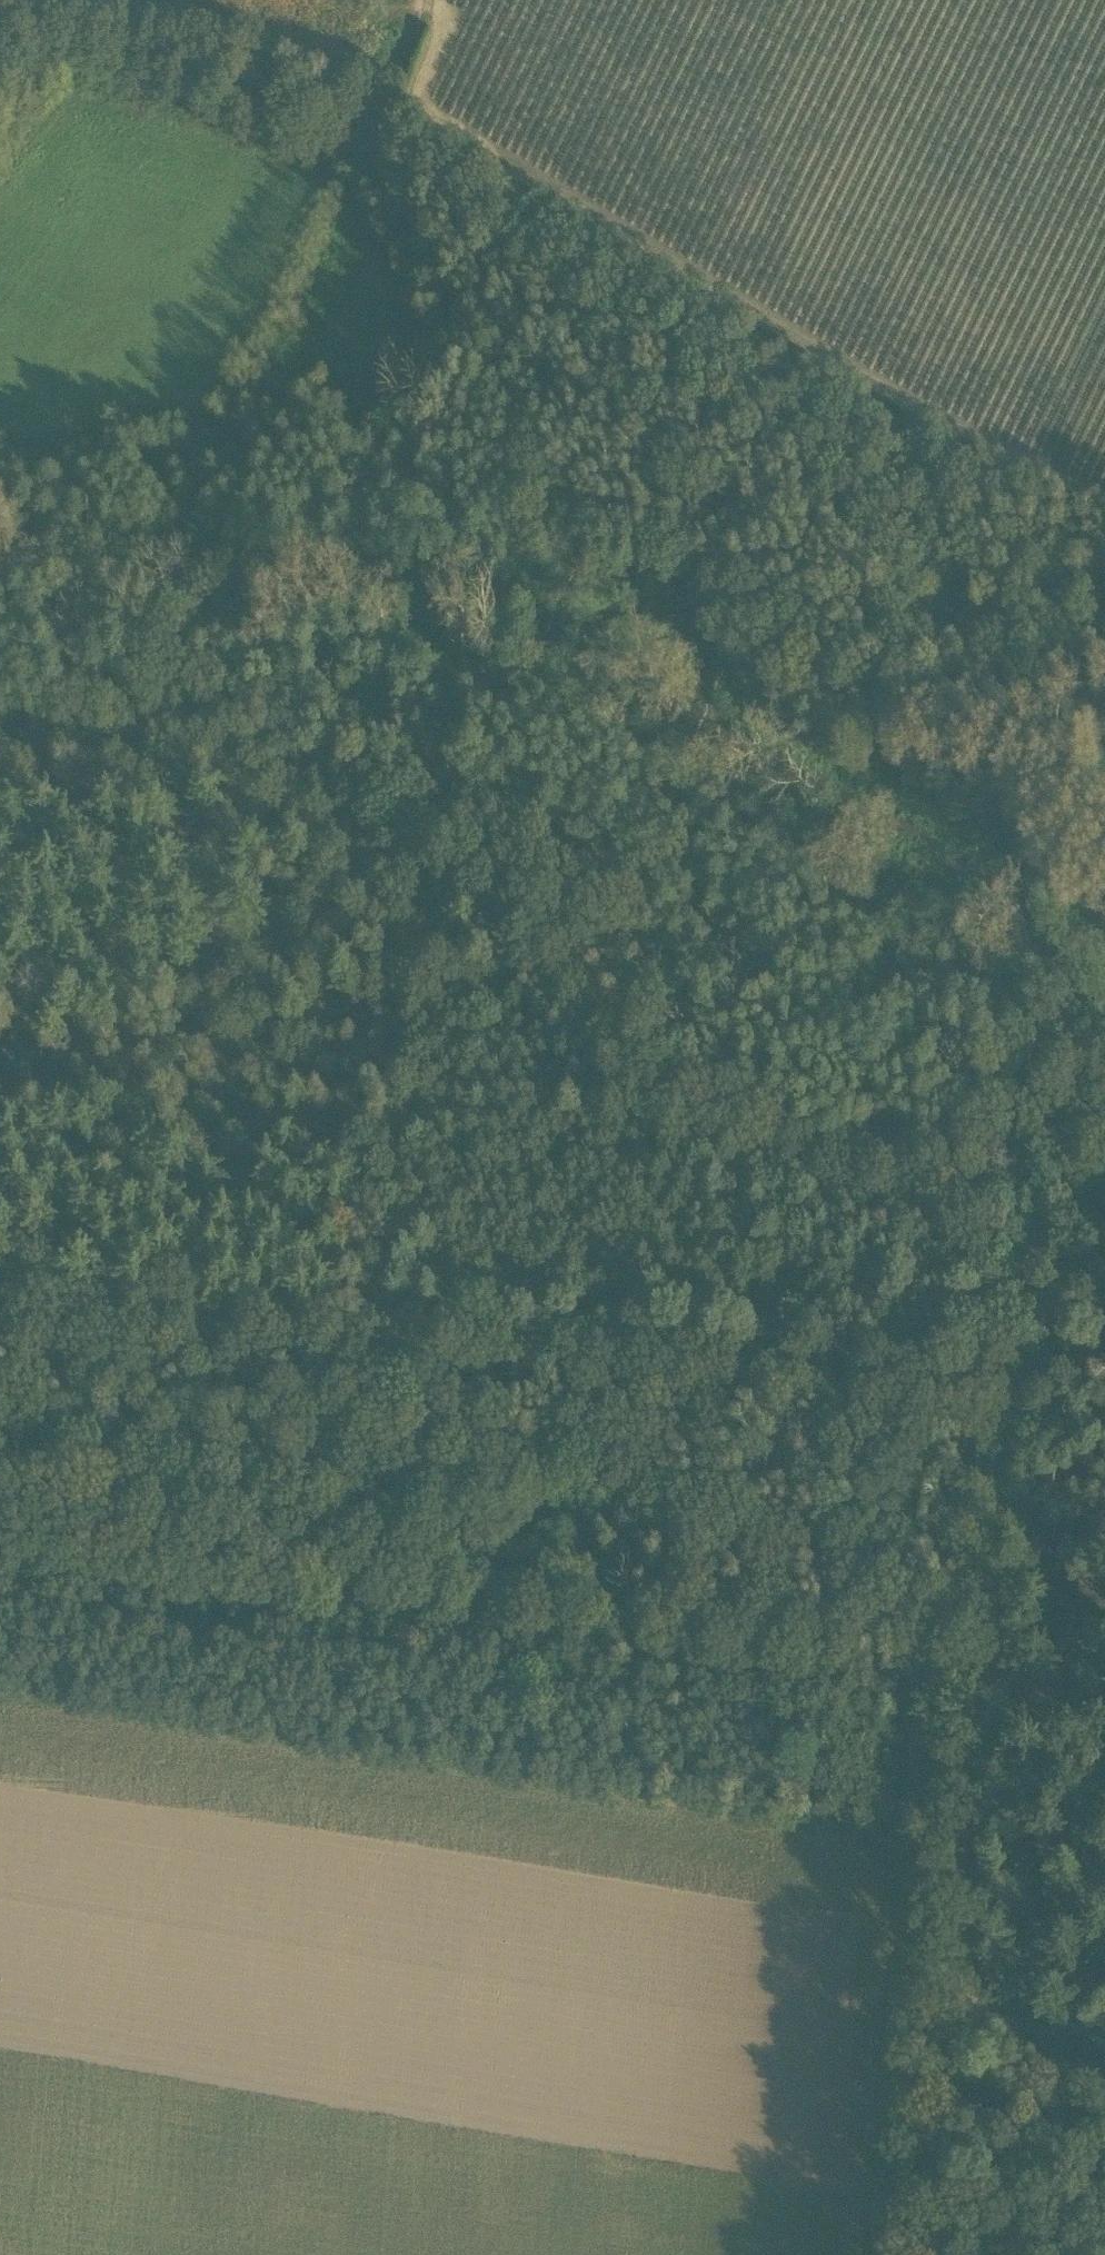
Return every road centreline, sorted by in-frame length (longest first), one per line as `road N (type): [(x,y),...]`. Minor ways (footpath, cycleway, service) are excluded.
road 1 (tertiary): [(944,2254),(1007,1449),(1019,1409),(1104,1277)]
road 2 (track): [(0,1318),(319,1332),(937,1391)]
road 3 (track): [(937,1391),(909,1635),(920,1714)]
road 4 (track): [(963,2007),(1104,2071)]
road 5 (track): [(370,123),(438,0)]

